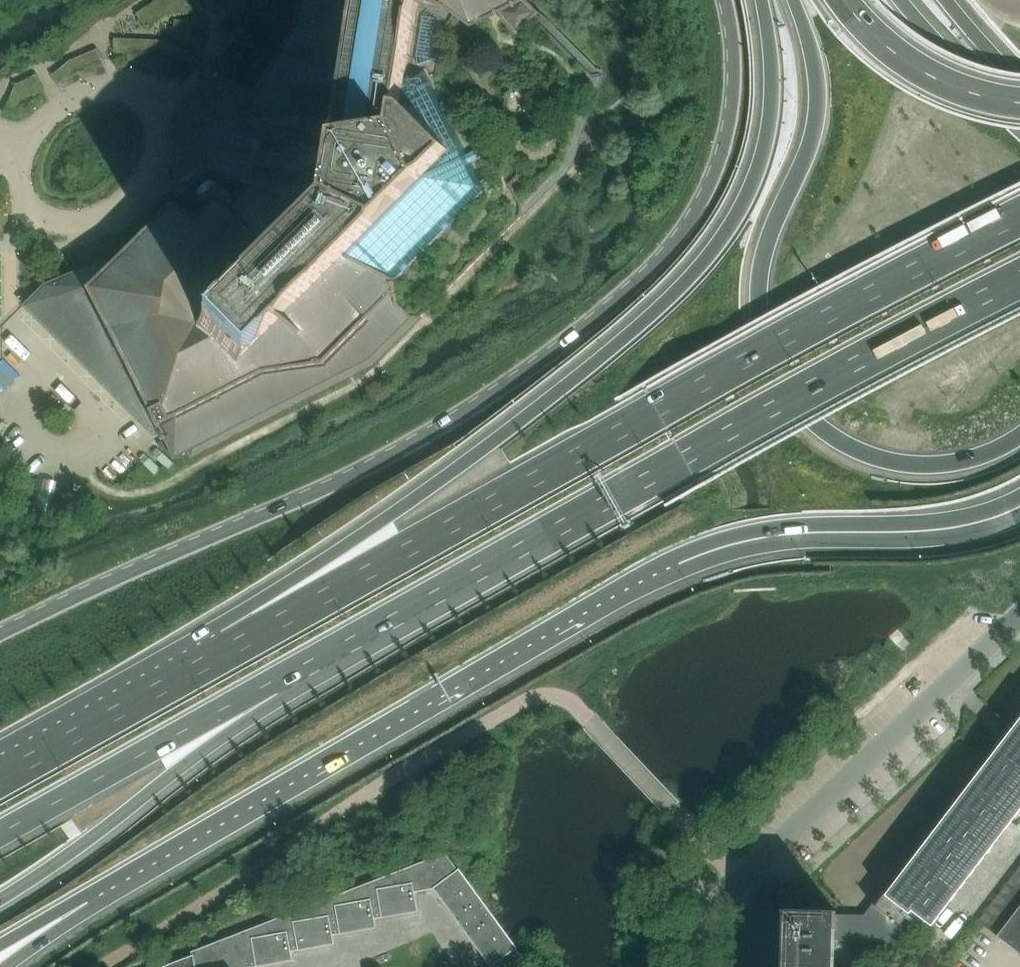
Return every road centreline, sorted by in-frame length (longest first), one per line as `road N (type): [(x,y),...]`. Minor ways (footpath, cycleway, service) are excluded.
road 1 (secondary): [(723,0),(733,91),(716,168),(686,222),(620,293),(509,382),(403,445),(0,635)]
road 2 (trunk): [(84,896),(680,553),(740,538),(952,522),(1019,497)]
road 3 (trunk): [(1019,213),(875,285),(221,656)]
road 4 (trunk): [(762,0),(773,72),(764,153),(727,234),(690,278),(601,358),(390,515),(221,656)]
road 5 (trunk): [(273,687),(1019,277)]
road 6 (trunk): [(794,0),(819,92),(815,128),(766,252),(759,300),(778,369),(828,435),(882,458),(968,458),(1019,433)]
road 7 (residential): [(698,966),(704,927),(718,902),(1019,617)]
road 8 (trunk): [(0,901),(273,687)]
road 9 (trunk): [(0,831),(273,687)]
road 10 (trunk): [(221,656),(0,779)]
road 11 (trunk): [(1019,104),(916,70),(842,0)]
road 12 (trunk): [(1019,111),(923,31),(898,0)]

